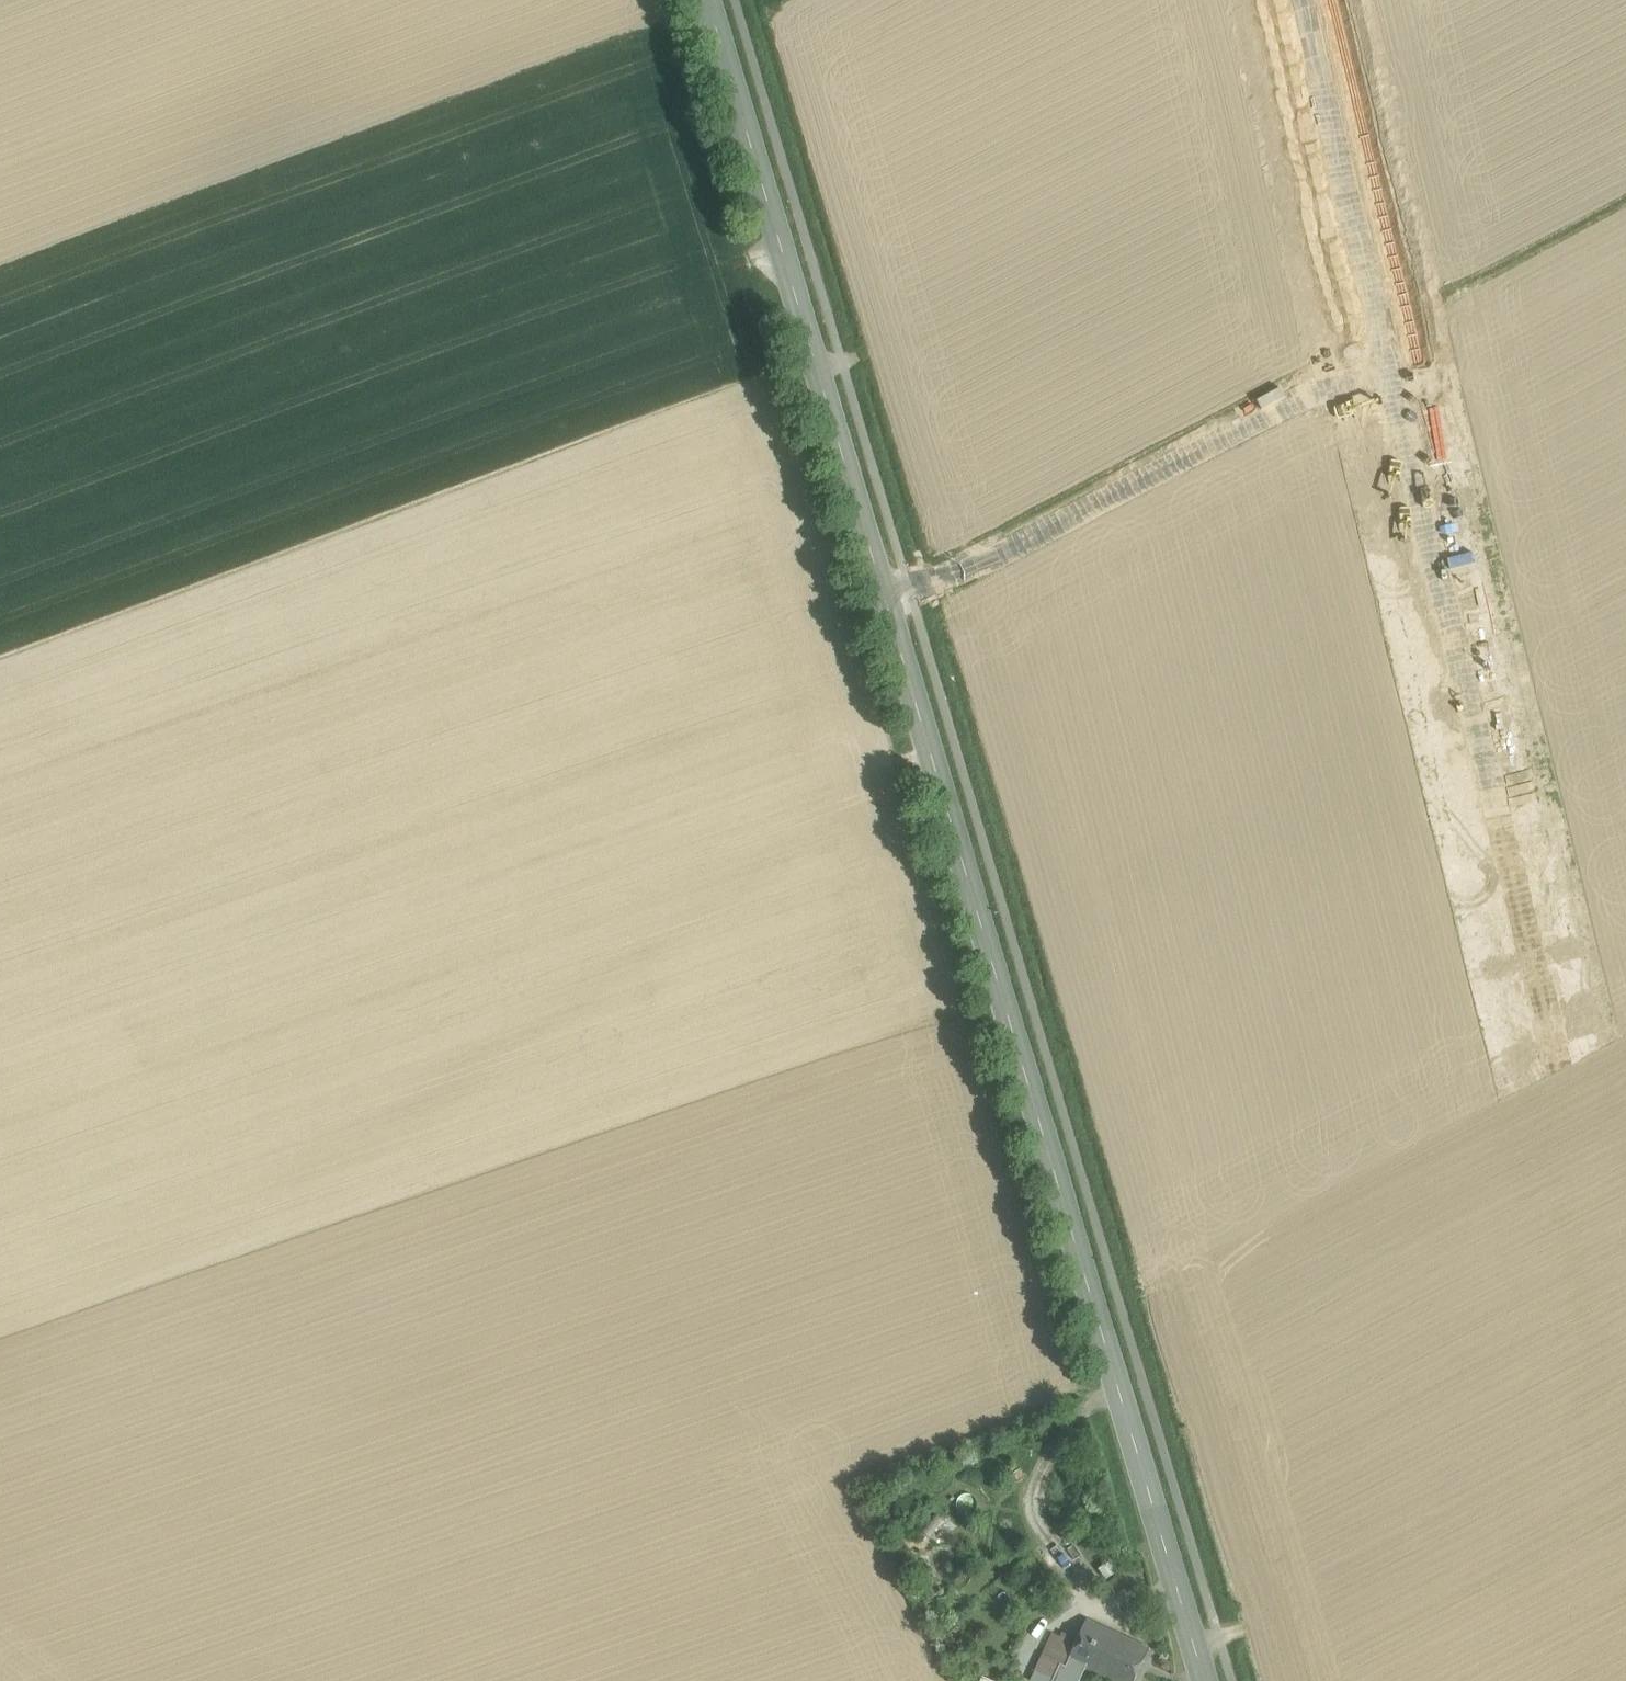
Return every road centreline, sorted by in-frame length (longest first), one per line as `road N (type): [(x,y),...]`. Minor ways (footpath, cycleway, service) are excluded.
road 1 (secondary): [(709,0),(1204,1680)]

